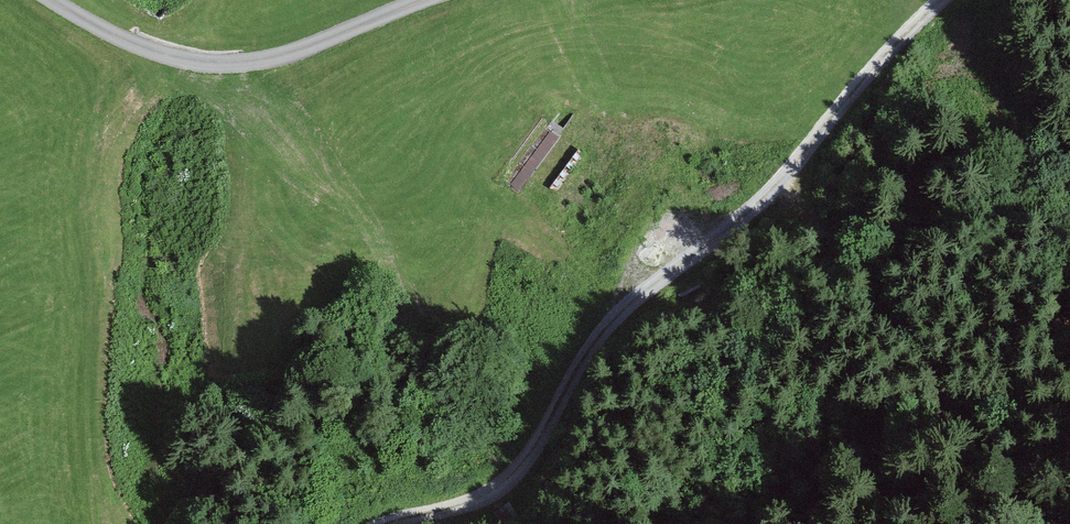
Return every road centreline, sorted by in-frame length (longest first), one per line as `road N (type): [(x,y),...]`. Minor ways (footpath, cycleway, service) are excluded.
road 1 (track): [(779,185),(596,347),(511,489),(394,523)]
road 2 (track): [(52,0),(136,49),(220,69),(291,53),(423,0)]
road 3 (track): [(945,0),(779,185)]

